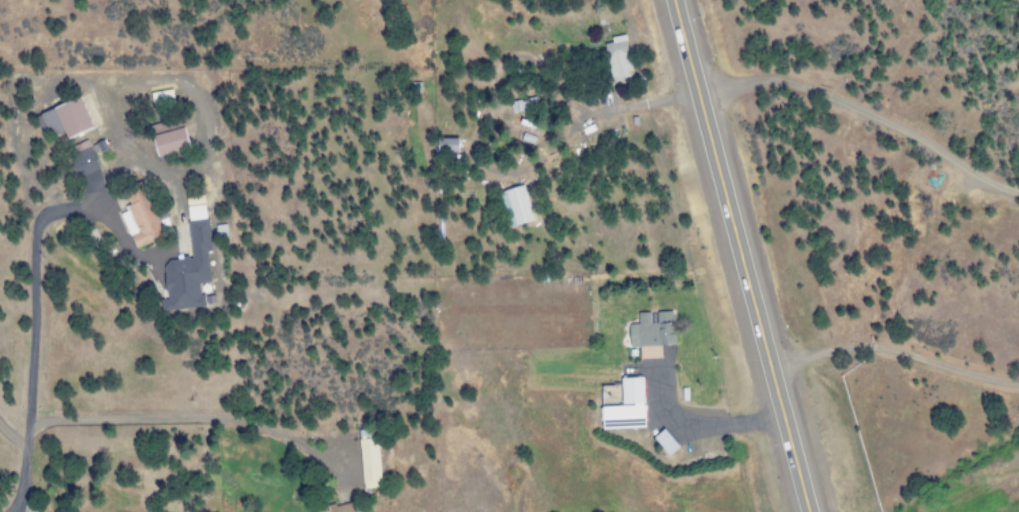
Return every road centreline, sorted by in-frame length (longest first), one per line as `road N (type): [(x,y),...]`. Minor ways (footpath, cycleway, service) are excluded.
road 1 (primary): [(806,511),(672,0)]

